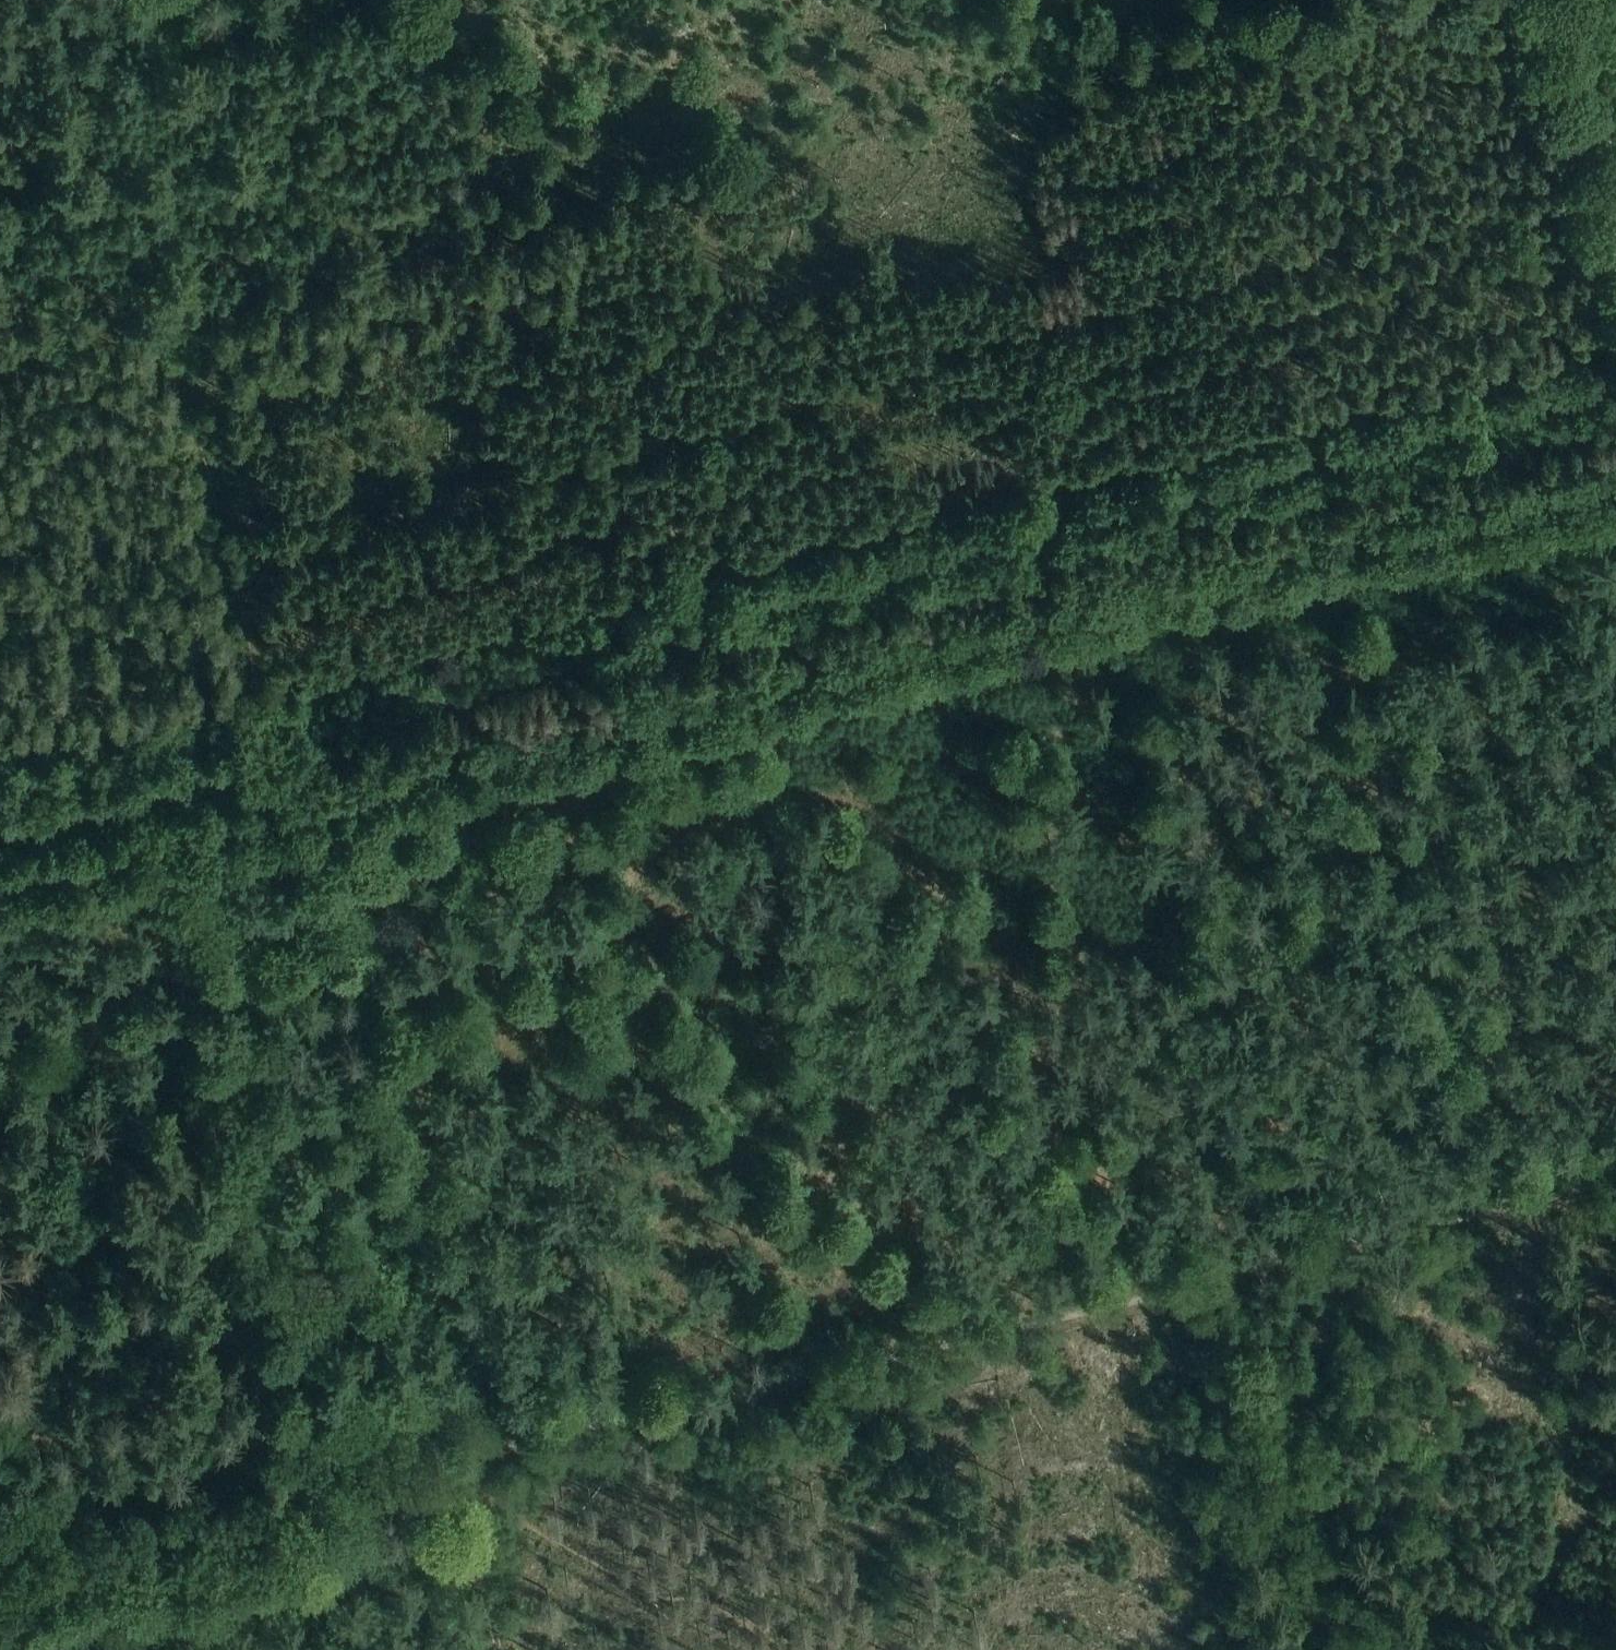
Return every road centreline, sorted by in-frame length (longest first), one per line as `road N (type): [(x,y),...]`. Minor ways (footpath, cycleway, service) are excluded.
road 1 (track): [(1615,1181),(443,1462)]
road 2 (track): [(227,536),(281,820),(443,1462)]
road 3 (track): [(107,68),(227,536)]
road 4 (track): [(443,1462),(0,1568)]
road 5 (track): [(382,0),(107,68)]
road 6 (track): [(1557,0),(1615,234)]
road 7 (track): [(488,1649),(458,1527)]

